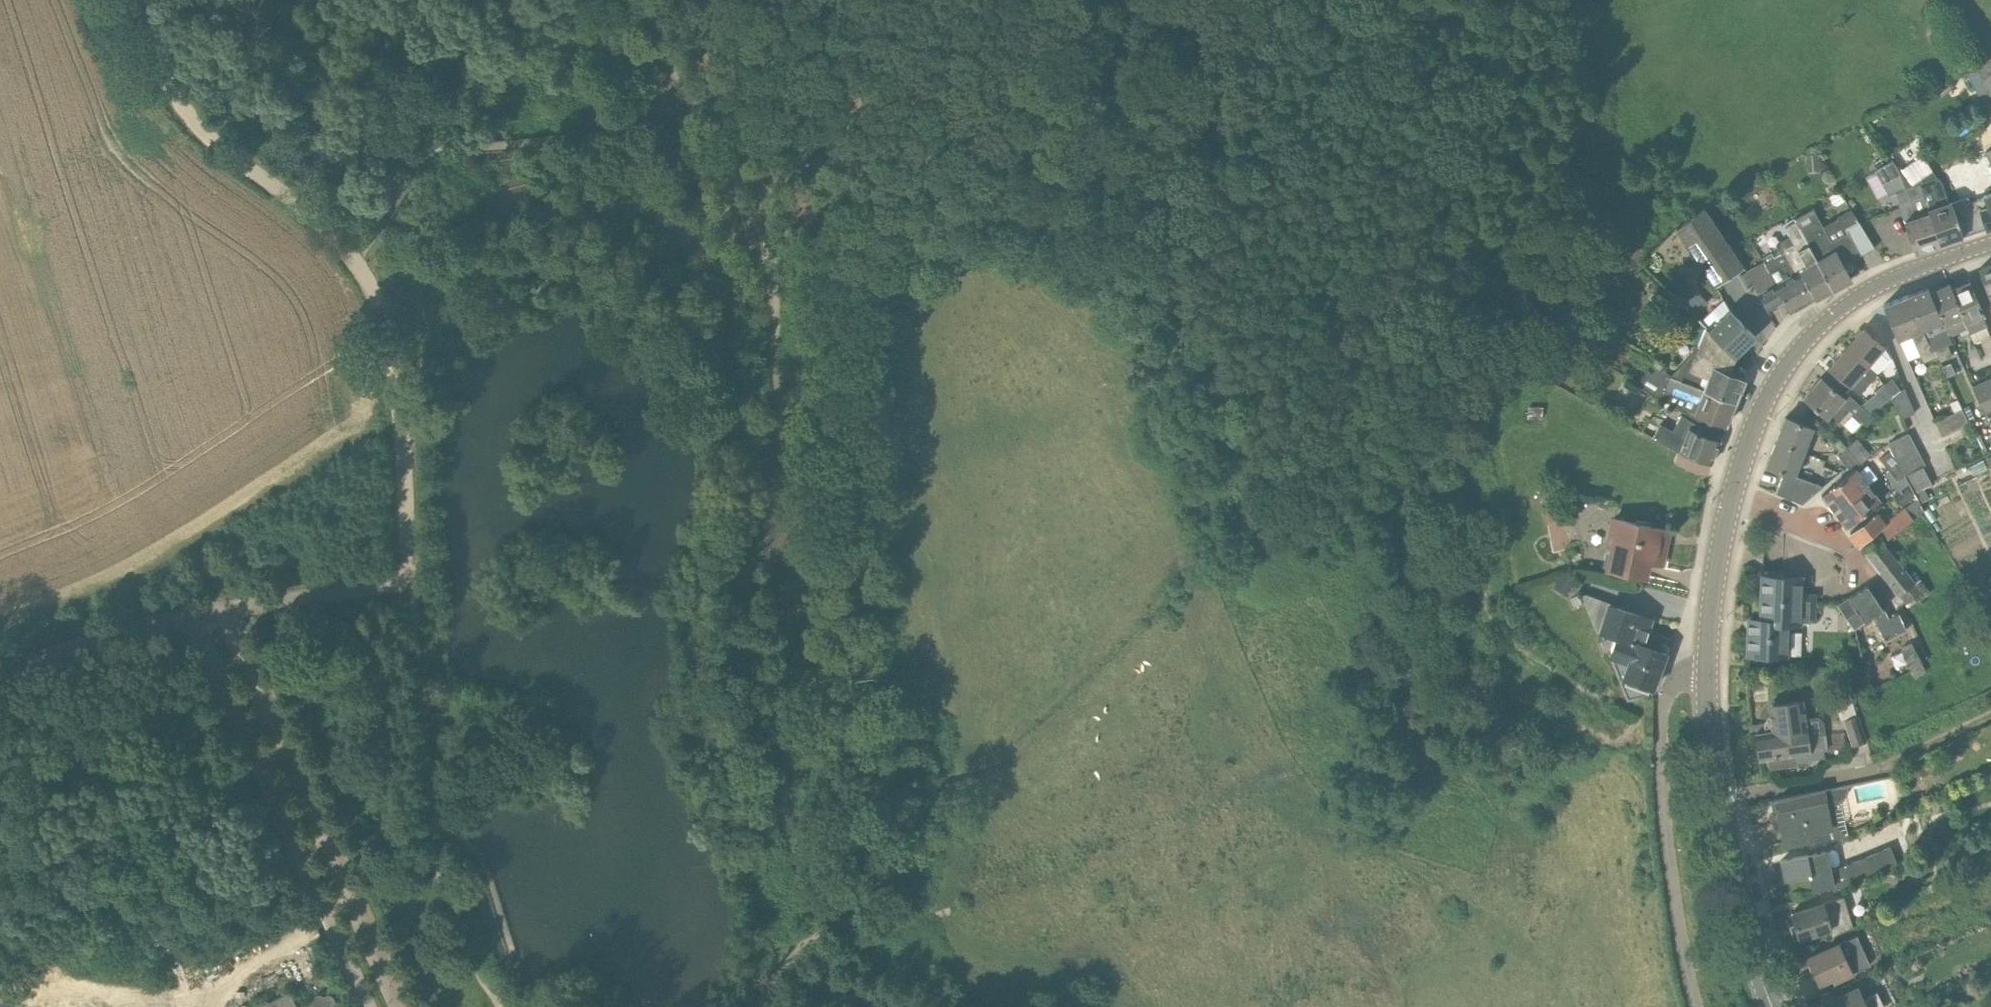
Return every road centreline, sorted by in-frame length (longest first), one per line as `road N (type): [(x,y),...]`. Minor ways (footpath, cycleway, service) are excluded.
road 1 (tertiary): [(1774,1006),(1742,915),(1710,757),(1710,631),(1731,496)]
road 2 (residential): [(366,1006),(203,643),(175,619)]
road 3 (tertiary): [(1731,496),(1765,402),(1815,332),(1875,287),(1990,243)]
road 4 (unclassified): [(0,676),(175,619)]
road 5 (residential): [(1731,496),(1824,532),(1849,549),(1869,580)]

